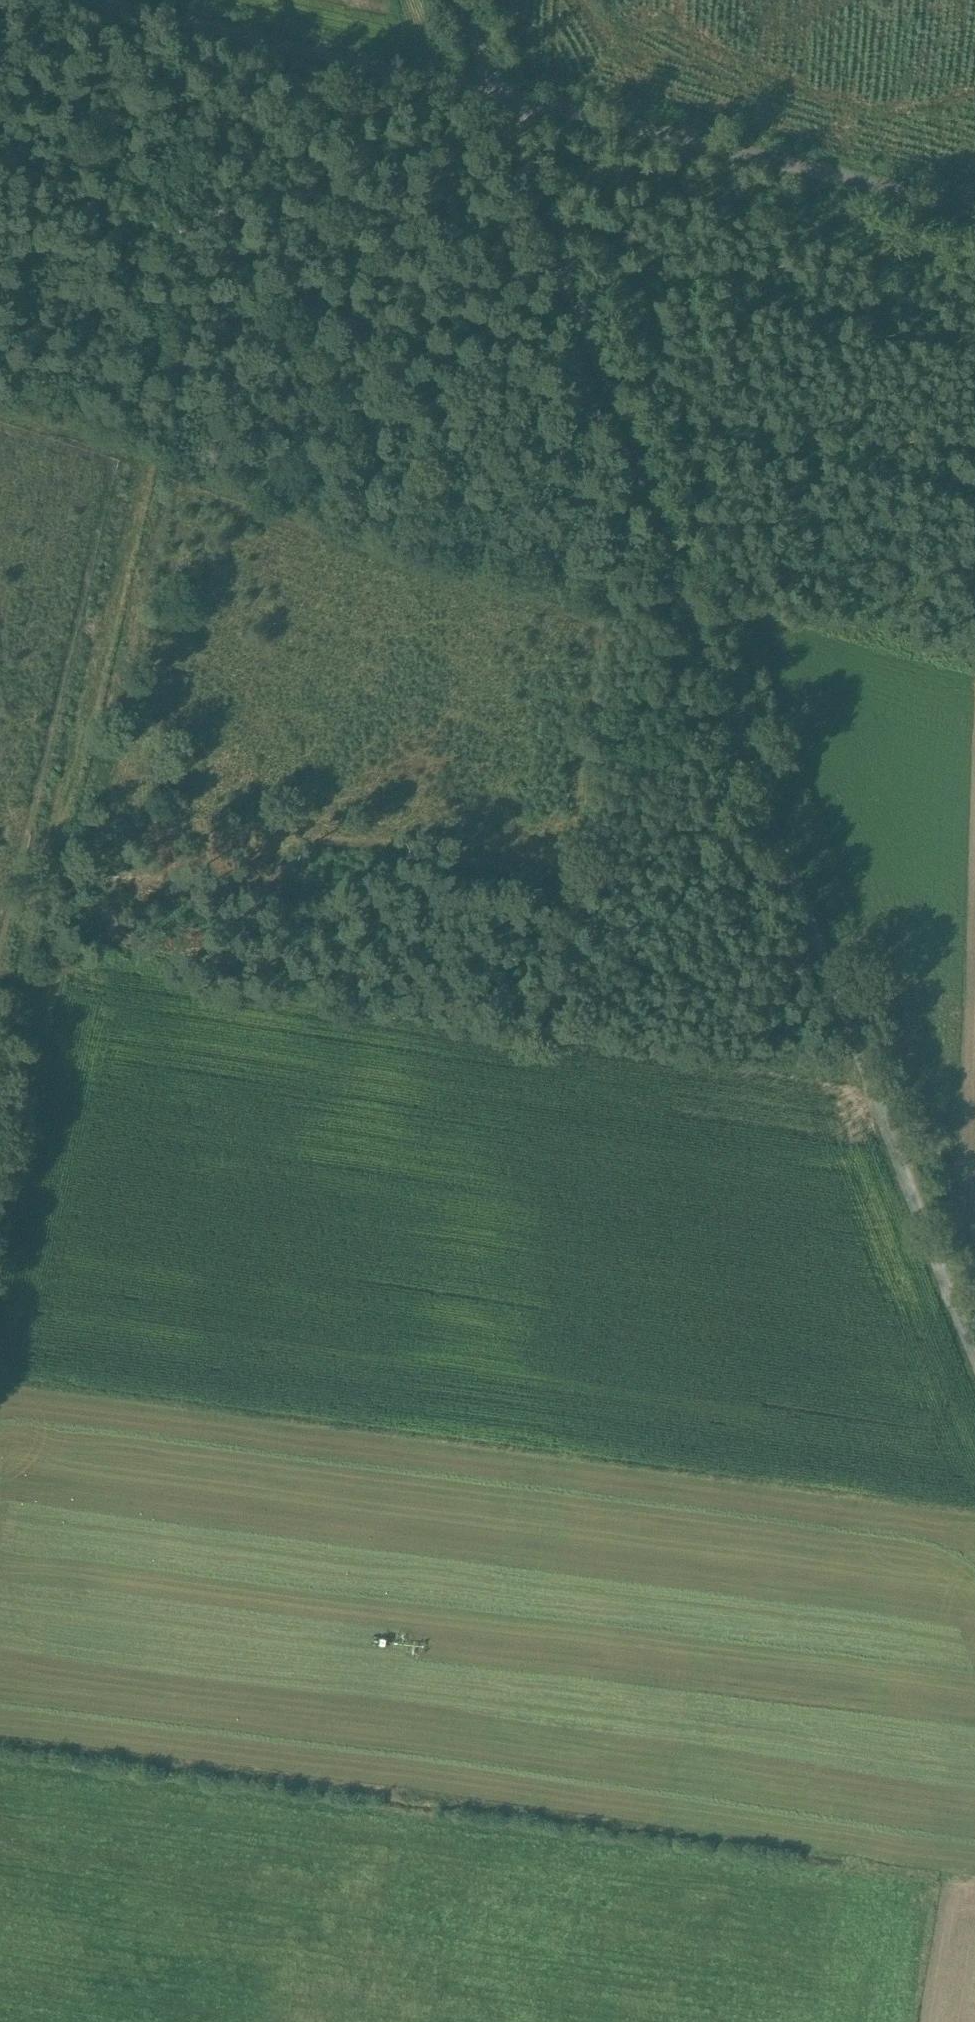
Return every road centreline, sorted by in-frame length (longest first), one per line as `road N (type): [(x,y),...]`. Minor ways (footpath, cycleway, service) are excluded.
road 1 (track): [(507,94),(974,1349)]
road 2 (unclassified): [(974,213),(507,94)]
road 3 (unclassified): [(507,94),(35,0)]

